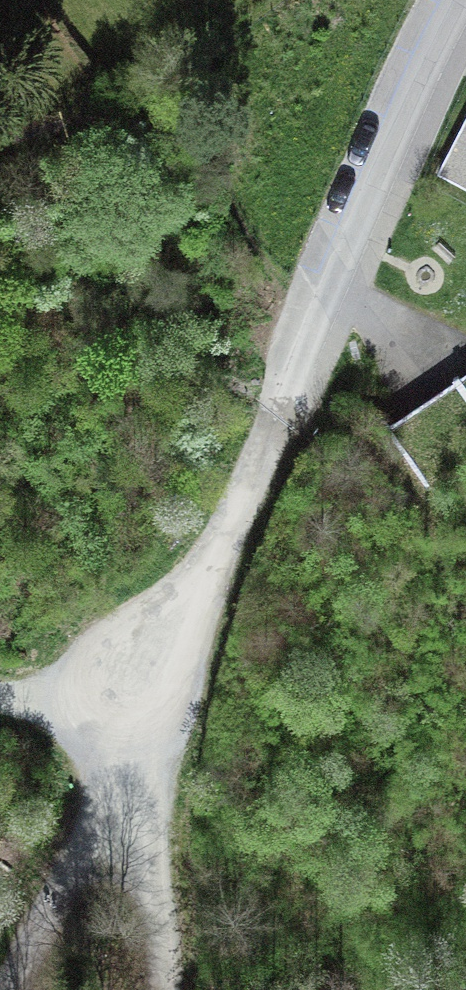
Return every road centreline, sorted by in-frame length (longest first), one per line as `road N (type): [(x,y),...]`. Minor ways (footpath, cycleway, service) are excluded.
road 1 (track): [(12,989),(159,663),(303,379)]
road 2 (track): [(0,700),(69,692),(159,663),(174,740),(180,989)]
road 3 (residential): [(303,379),(459,0)]

